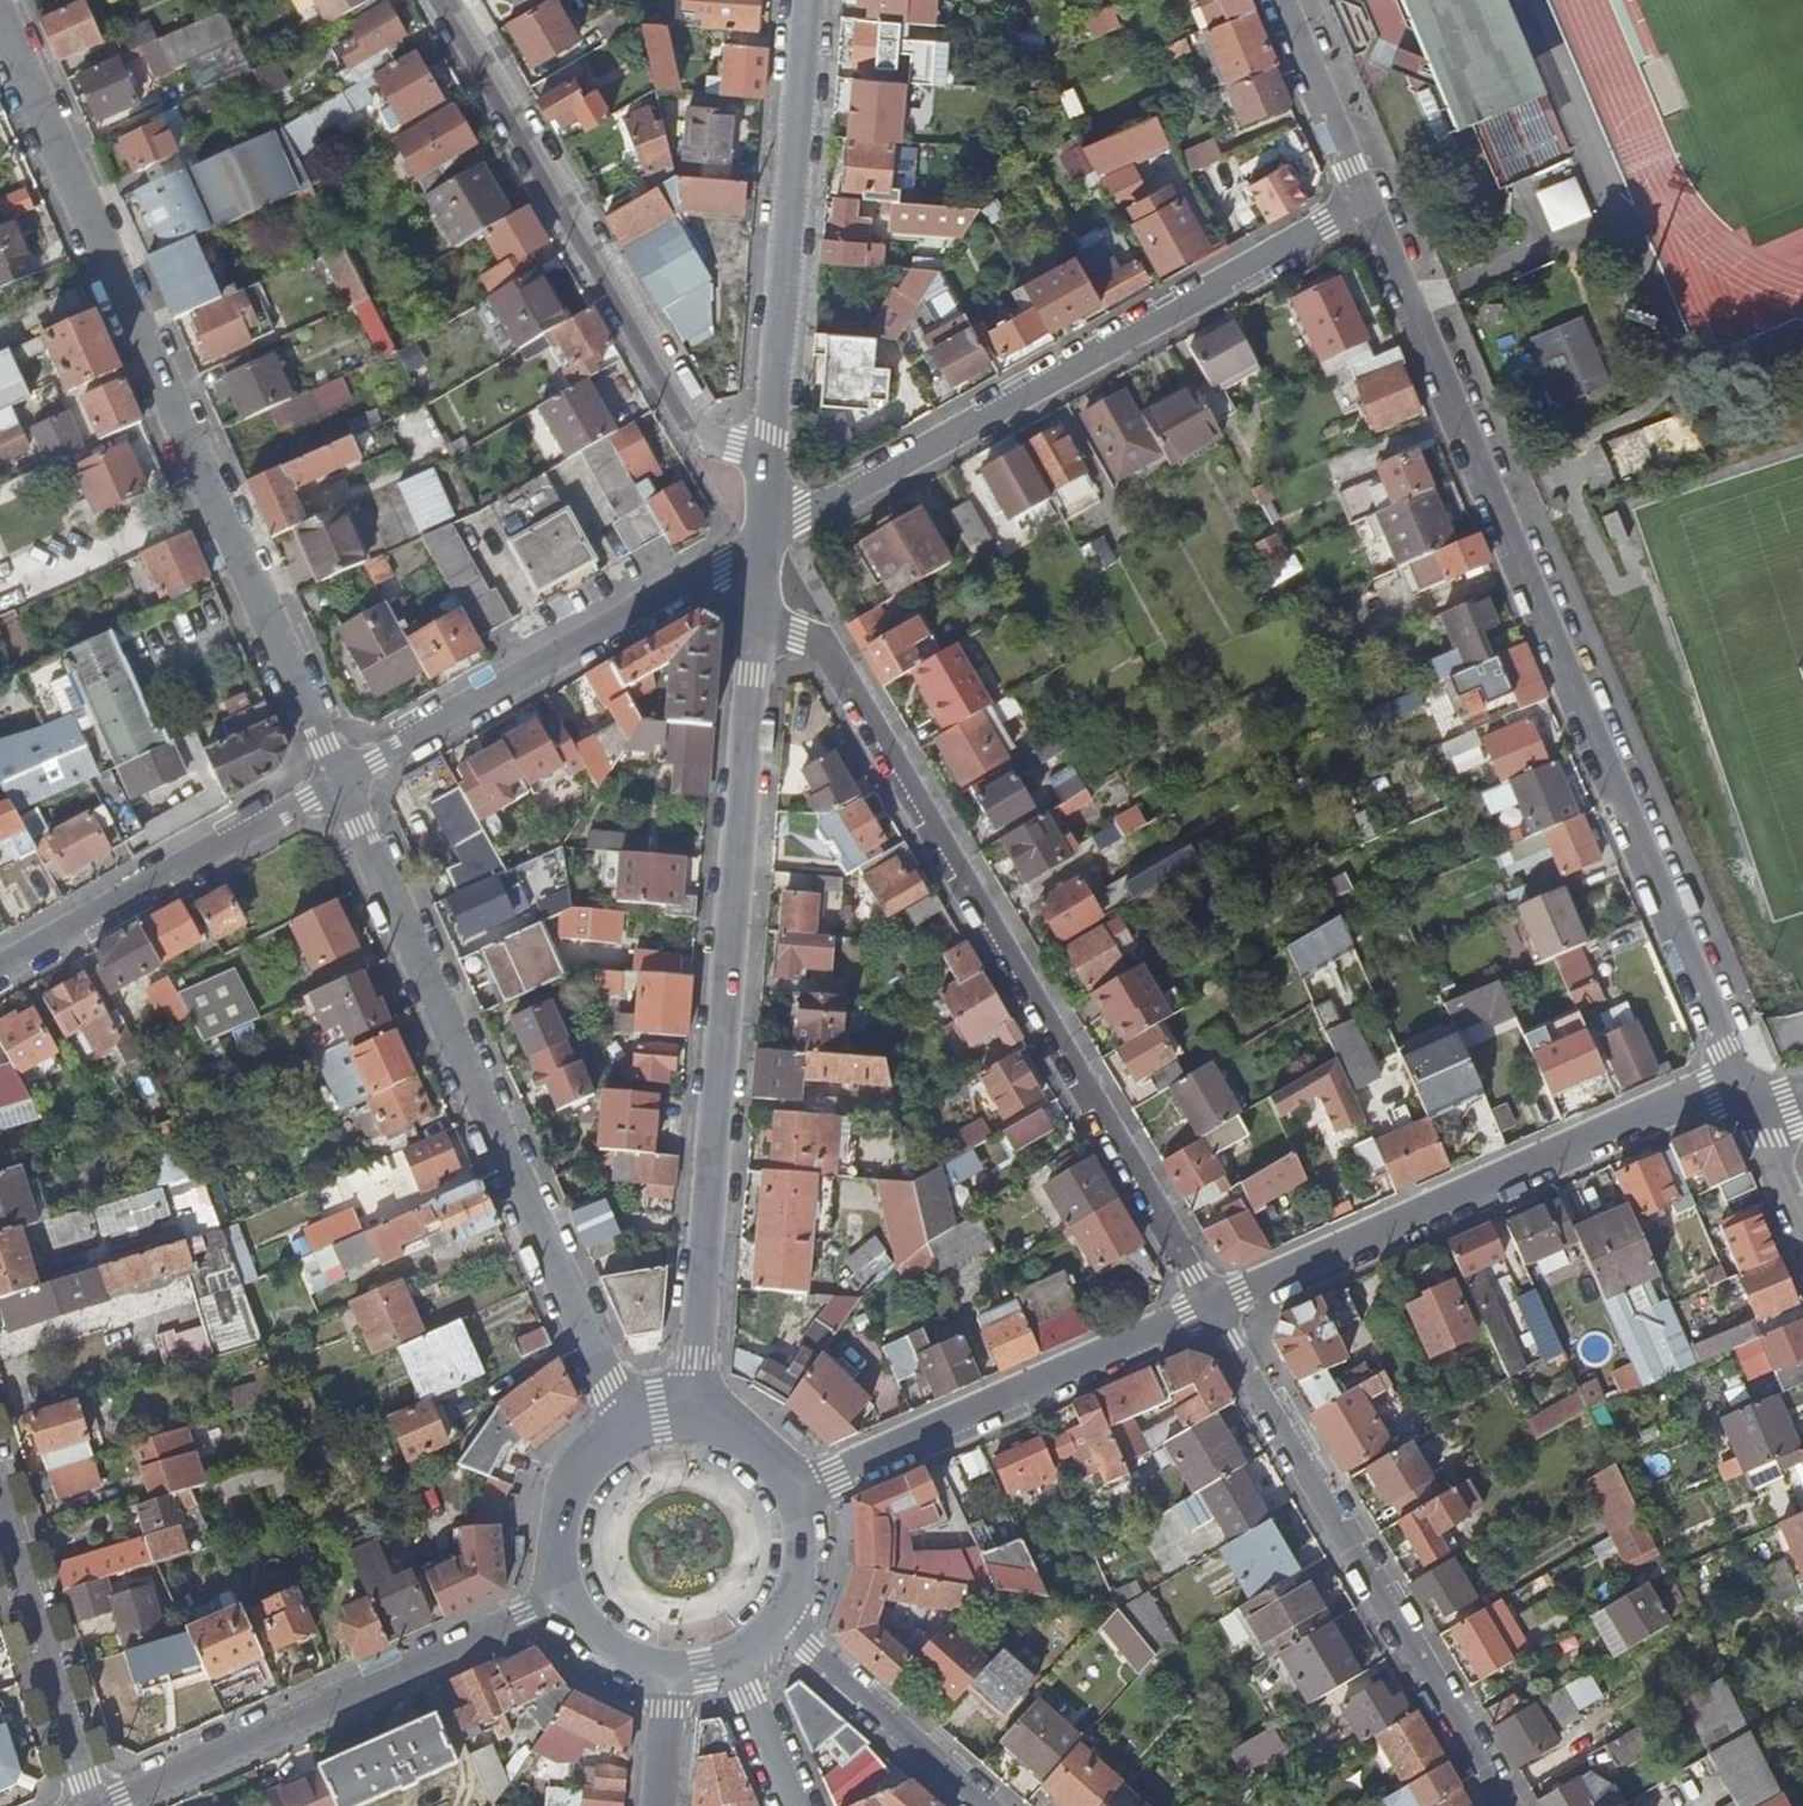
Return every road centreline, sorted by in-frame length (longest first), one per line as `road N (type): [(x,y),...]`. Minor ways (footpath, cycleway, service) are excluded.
road 1 (residential): [(1746,1100),(1368,206)]
road 2 (residential): [(341,783),(0,15)]
road 3 (residential): [(1212,1308),(834,654),(759,618)]
road 4 (residential): [(694,1422),(759,618)]
road 5 (residential): [(628,1430),(341,783)]
road 6 (residential): [(765,542),(1368,206)]
road 7 (residential): [(1212,1308),(1710,1092),(1746,1100)]
road 8 (residential): [(772,459),(703,435),(446,0)]
road 9 (residential): [(1212,1308),(1500,1805)]
road 10 (residential): [(103,1805),(562,1601)]
road 11 (residential): [(341,783),(765,542)]
road 12 (residential): [(772,459),(809,0)]
road 13 (residential): [(792,1494),(1212,1308)]
road 14 (residential): [(0,970),(341,783)]
road 15 (residential): [(95,1805),(0,1498)]
road 16 (residential): [(986,1805),(780,1622)]
road 17 (residential): [(1368,206),(1280,0)]
road 18 (residential): [(628,1430),(594,1452),(567,1483),(552,1521),(550,1562),(562,1601)]
road 19 (residential): [(732,1662),(795,1805)]
road 20 (residential): [(1746,1100),(1802,1227)]
road 21 (residential): [(562,1601),(605,1652),(669,1674)]
road 22 (residential): [(780,1622),(804,1560),(792,1494)]
road 23 (residential): [(660,1805),(669,1674)]
road 24 (residential): [(792,1494),(768,1459),(734,1434),(694,1422)]

